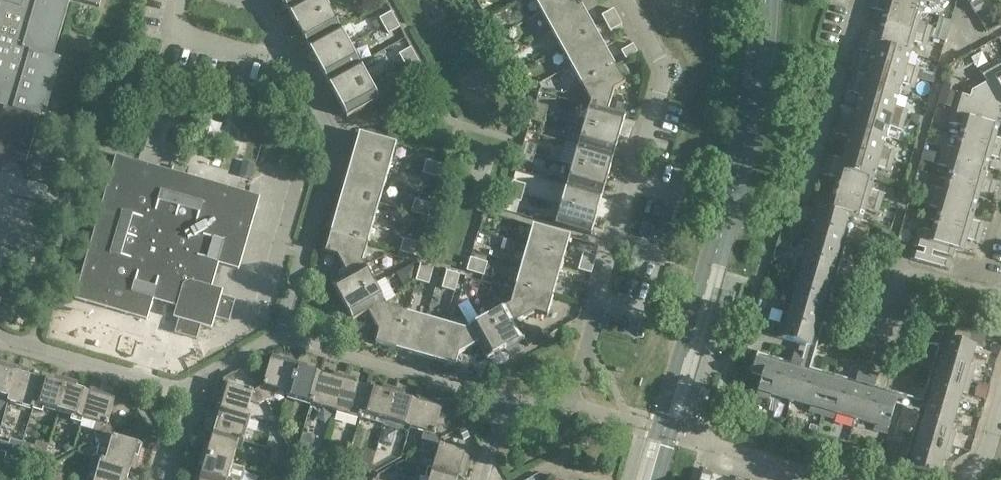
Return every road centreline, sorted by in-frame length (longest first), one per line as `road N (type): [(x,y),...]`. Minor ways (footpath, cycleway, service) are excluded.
road 1 (residential): [(590,338),(663,84),(625,0)]
road 2 (residential): [(806,205),(865,0)]

